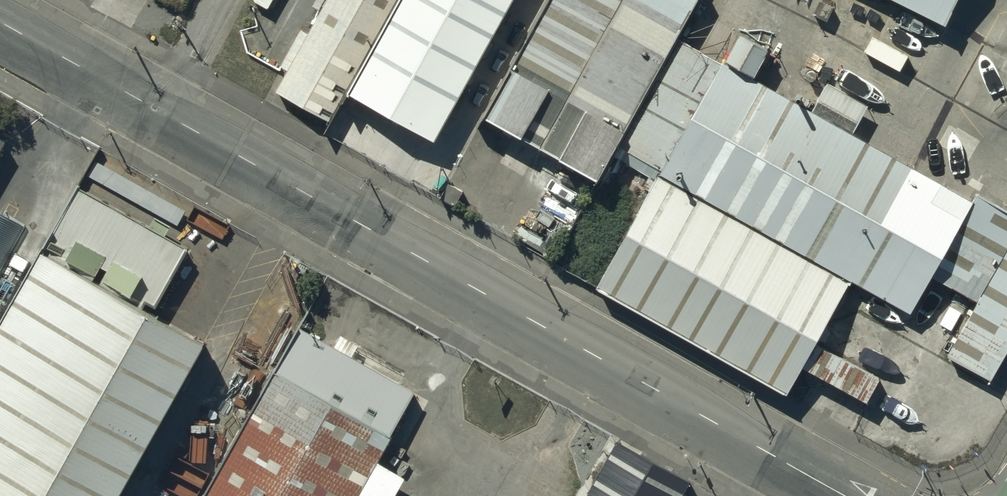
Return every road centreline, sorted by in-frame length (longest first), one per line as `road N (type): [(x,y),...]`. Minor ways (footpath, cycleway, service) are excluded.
road 1 (tertiary): [(845,495),(0,22)]

